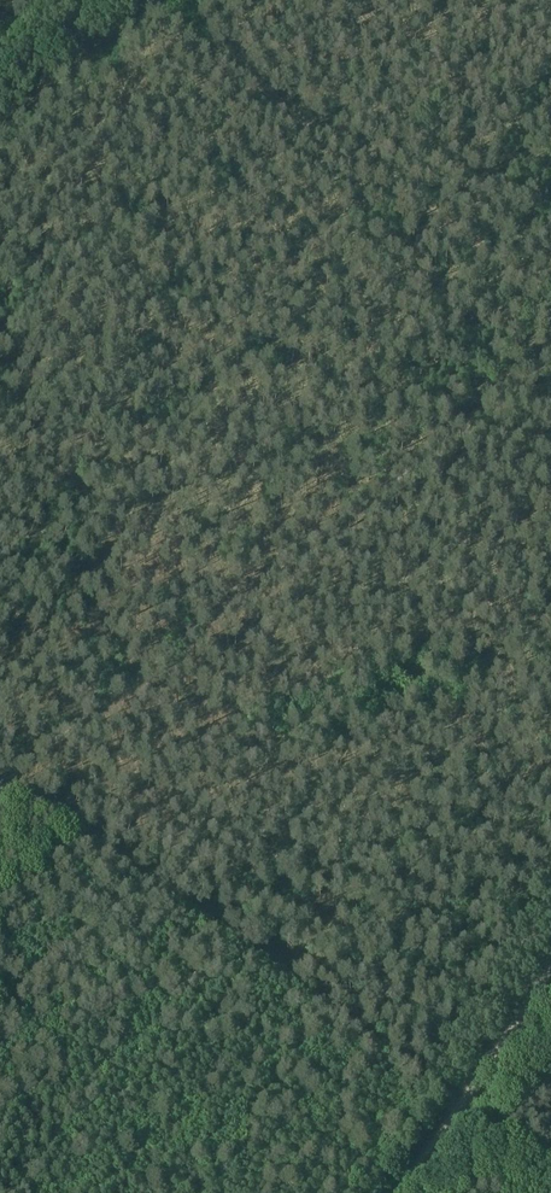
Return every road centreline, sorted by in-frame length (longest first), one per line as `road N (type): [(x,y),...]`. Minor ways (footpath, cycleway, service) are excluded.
road 1 (track): [(0,781),(550,337)]
road 2 (track): [(550,1175),(480,1122),(454,1119),(456,1095),(0,774)]
road 3 (track): [(132,0),(550,292)]
road 4 (track): [(397,1192),(550,968)]
road 5 (track): [(0,76),(105,0)]

